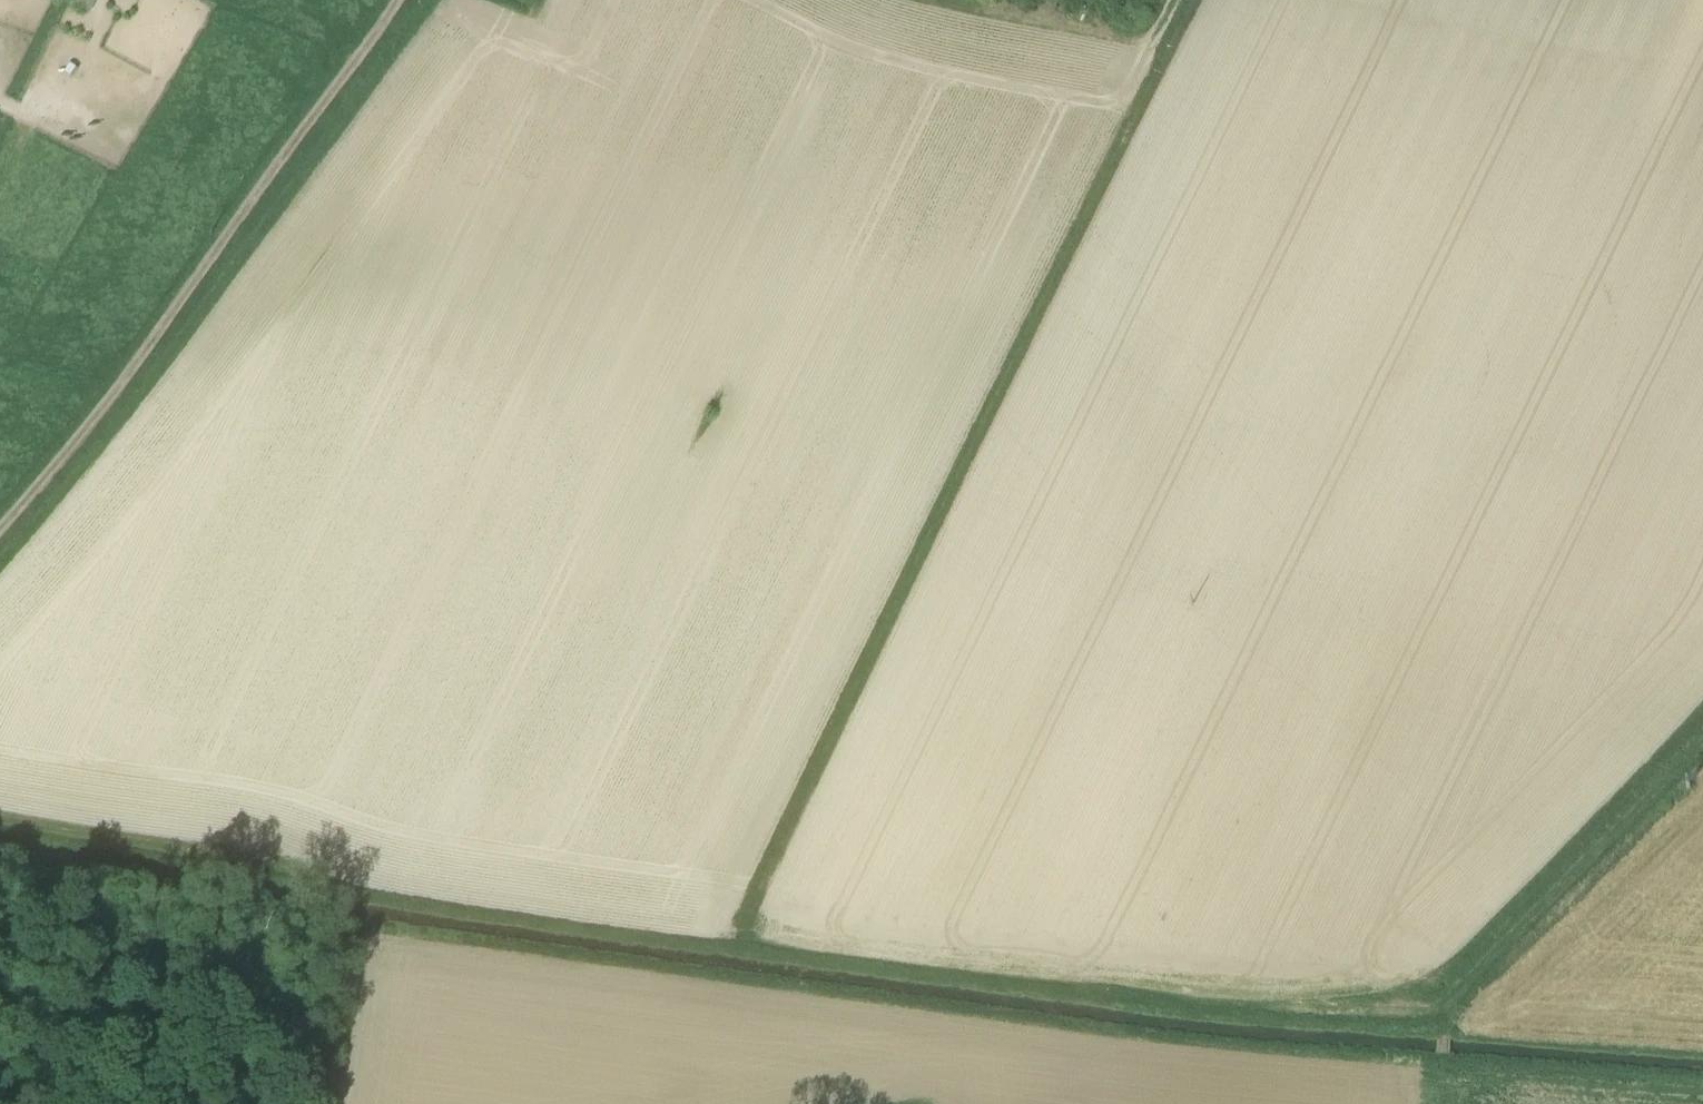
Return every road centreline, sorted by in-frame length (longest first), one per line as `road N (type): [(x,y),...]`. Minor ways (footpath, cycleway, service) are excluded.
road 1 (track): [(398,0),(118,391),(0,531)]
road 2 (track): [(1439,1103),(1453,1000),(1702,747)]

